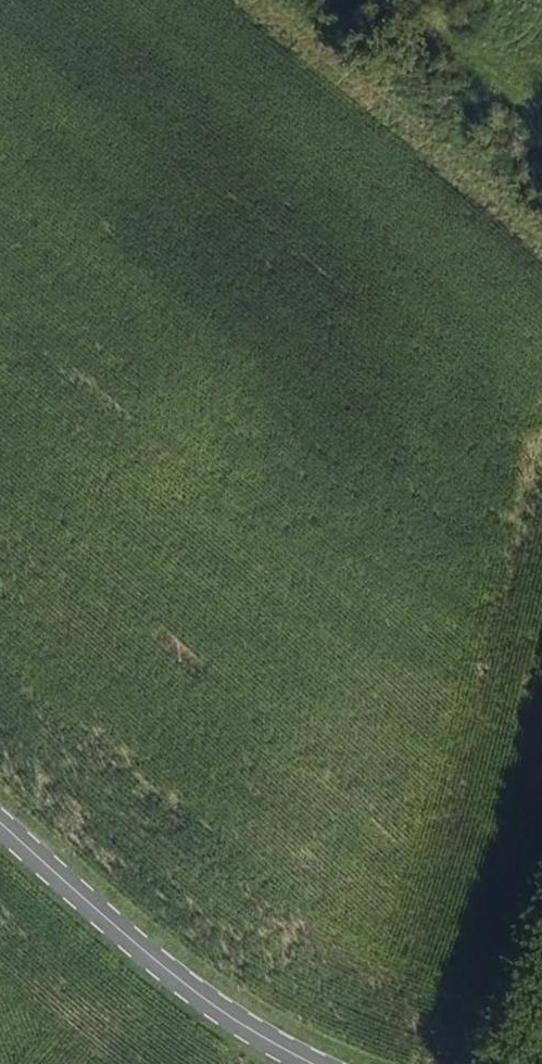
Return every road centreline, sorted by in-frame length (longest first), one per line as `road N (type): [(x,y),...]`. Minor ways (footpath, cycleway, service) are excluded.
road 1 (tertiary): [(0,833),(165,979),(300,1063)]

